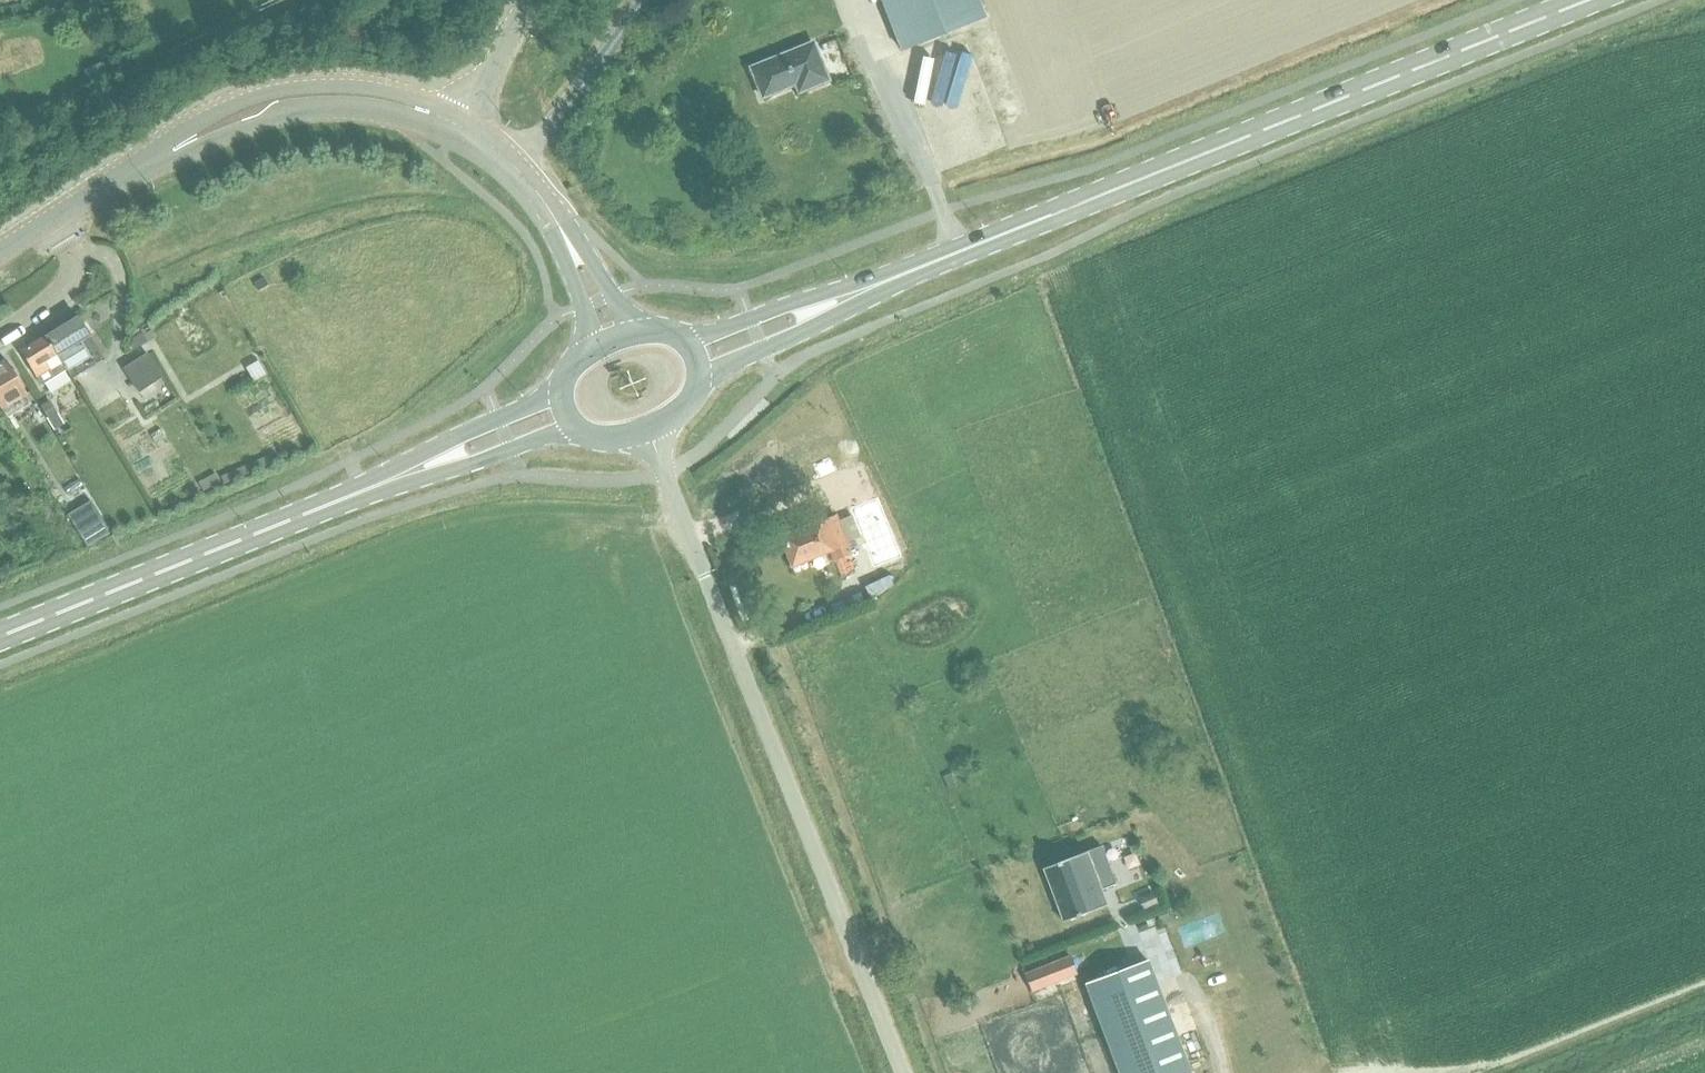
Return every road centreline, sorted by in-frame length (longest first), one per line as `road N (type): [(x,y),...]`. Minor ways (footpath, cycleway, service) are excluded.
road 1 (secondary): [(889,279),(1595,0)]
road 2 (unclassified): [(902,1072),(649,432)]
road 3 (secondary): [(0,639),(358,495)]
road 4 (unclassified): [(434,115),(409,97),(378,89),(270,92),(175,136),(153,162)]
road 5 (unclassified): [(153,162),(317,110),(434,115)]
road 6 (secondary): [(558,395),(421,453),(358,495)]
road 7 (secondary): [(358,495),(423,482),(568,429)]
road 8 (secondary): [(699,379),(838,316),(889,279)]
road 9 (secondary): [(889,279),(685,346)]
road 10 (unclassified): [(640,331),(584,245),(544,203)]
road 11 (unclassified): [(544,203),(583,307),(590,350)]
road 12 (residential): [(0,334),(68,282),(52,218)]
road 13 (unclassified): [(458,125),(529,0)]

